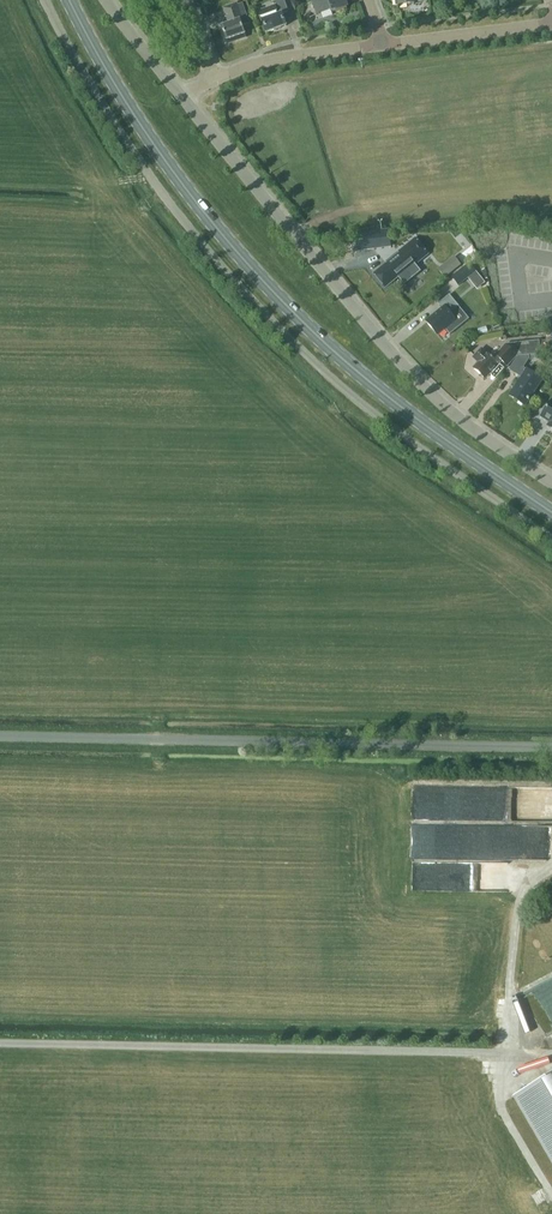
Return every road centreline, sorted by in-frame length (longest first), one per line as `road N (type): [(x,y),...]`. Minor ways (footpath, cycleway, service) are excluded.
road 1 (unclassified): [(551,538),(386,422),(262,311),(142,165),(44,0)]
road 2 (primary): [(551,513),(395,401),(268,285),(140,124),(69,0)]
road 3 (track): [(551,1195),(500,1107),(504,1053),(0,1043)]
road 4 (unclassified): [(551,748),(0,736)]
road 5 (unclassified): [(551,483),(433,395),(180,95)]
road 6 (track): [(504,1053),(523,900),(533,879),(551,864)]
road 7 (unclassified): [(381,44),(551,23)]
road 8 (unclassified): [(215,80),(267,59),(381,44)]
road 9 (unclassified): [(180,95),(106,0)]

